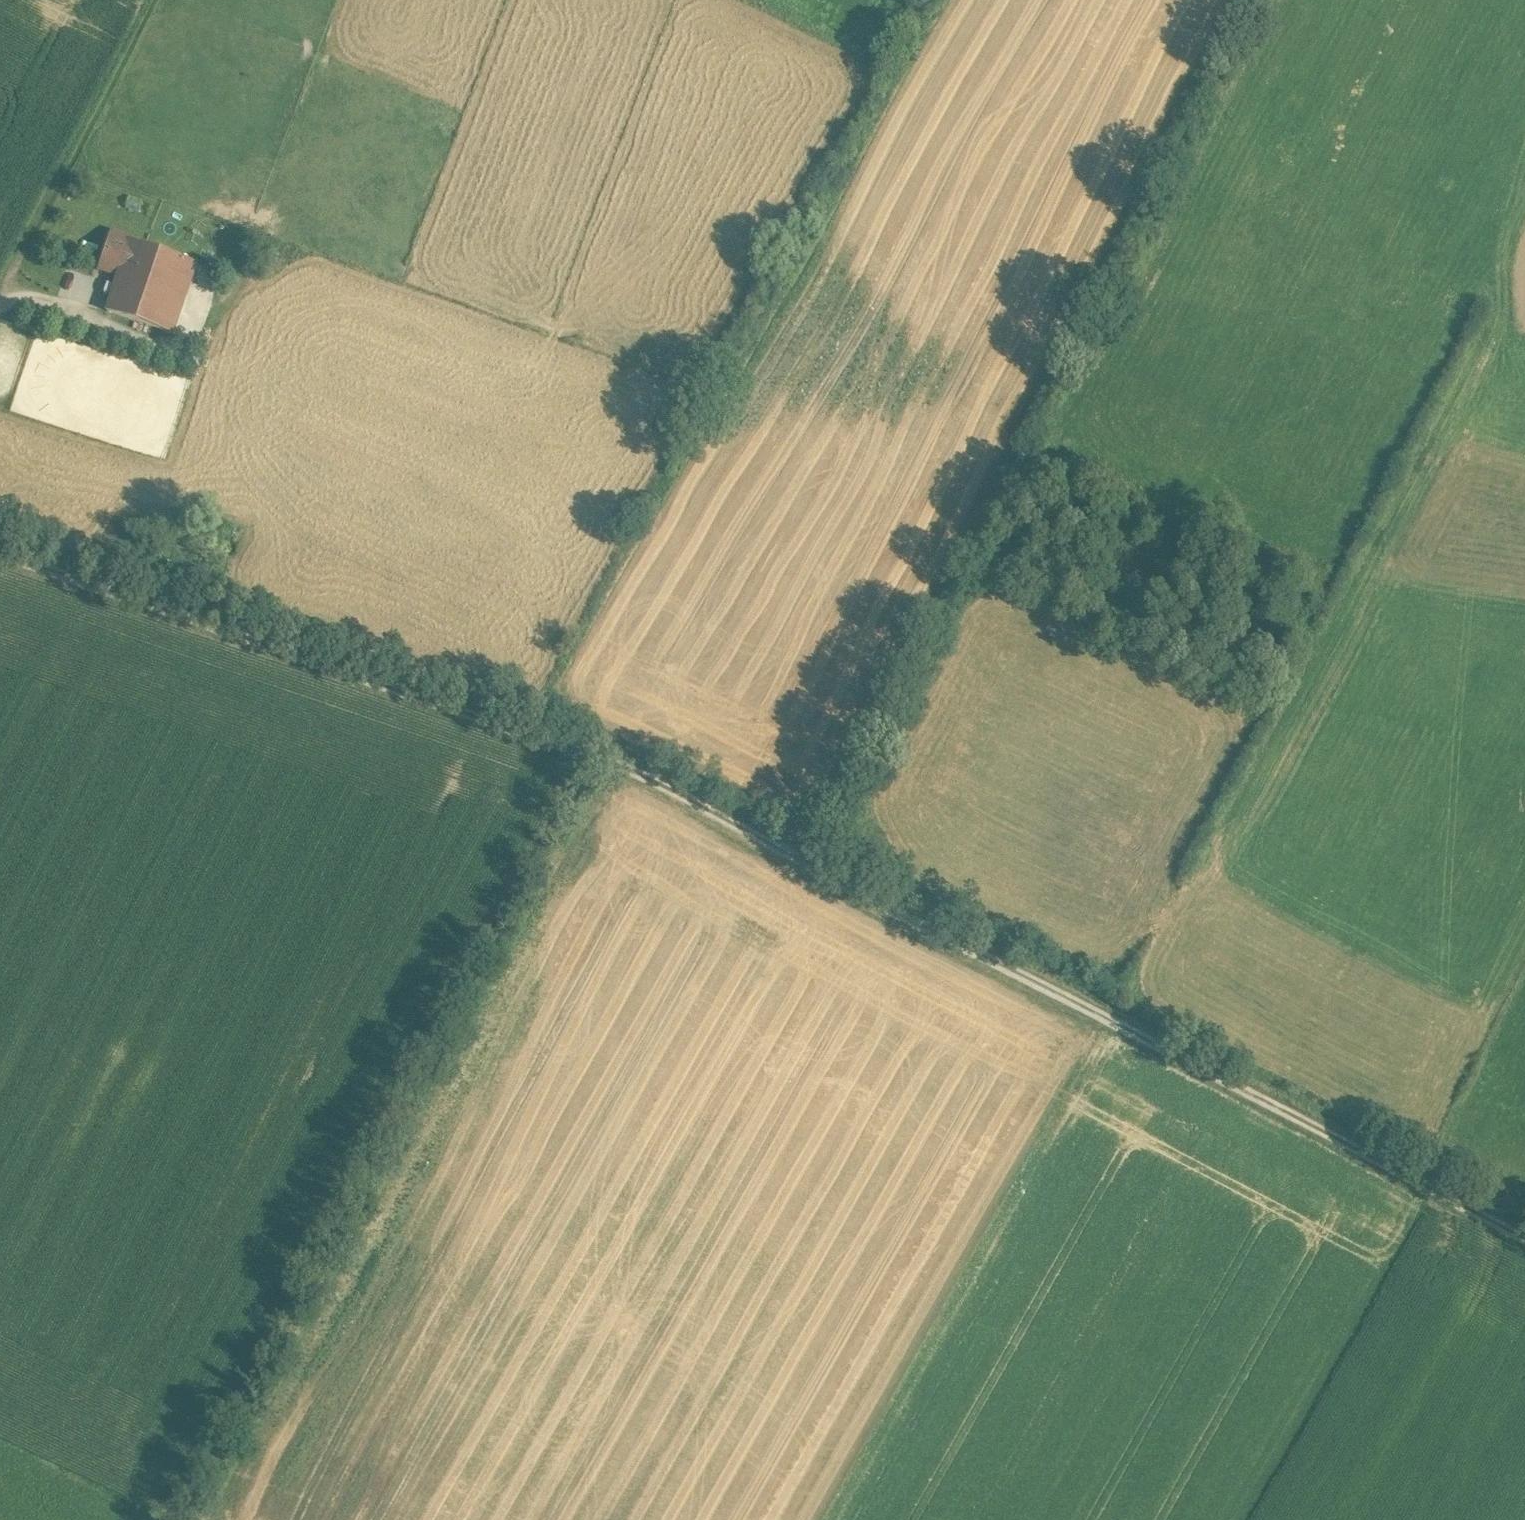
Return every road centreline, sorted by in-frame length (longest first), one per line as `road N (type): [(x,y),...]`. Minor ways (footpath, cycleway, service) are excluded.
road 1 (track): [(0,548),(638,767),(1524,1231)]
road 2 (track): [(142,341),(31,296),(0,306)]

